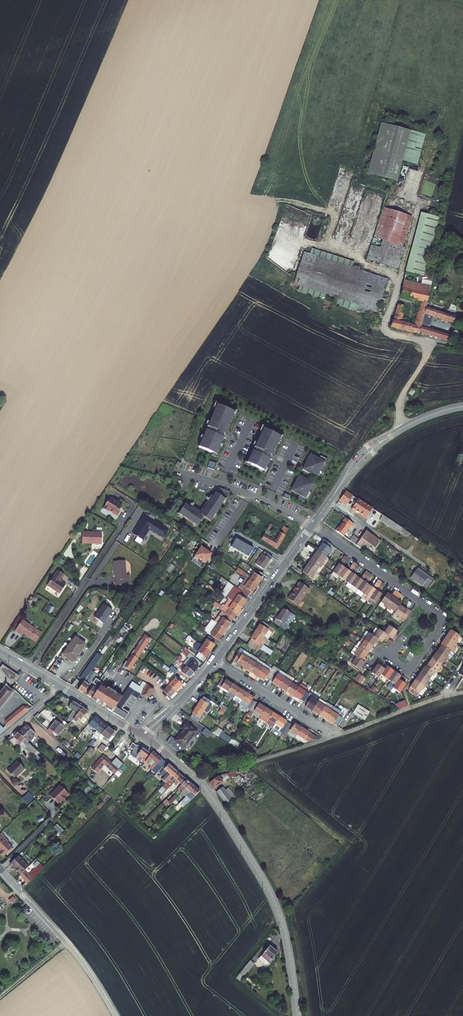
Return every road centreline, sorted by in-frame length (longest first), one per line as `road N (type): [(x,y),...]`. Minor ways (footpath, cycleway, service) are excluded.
road 1 (tertiary): [(143,736),(205,788),(263,879),(285,934),(298,1015)]
road 2 (residential): [(312,525),(444,618),(410,671),(386,655)]
road 3 (tertiary): [(312,525),(369,449),(418,420),(462,406)]
road 4 (residential): [(0,868),(116,1015)]
road 5 (tertiary): [(215,661),(312,525)]
road 6 (residential): [(312,525),(178,472)]
road 7 (residential): [(215,661),(331,735)]

